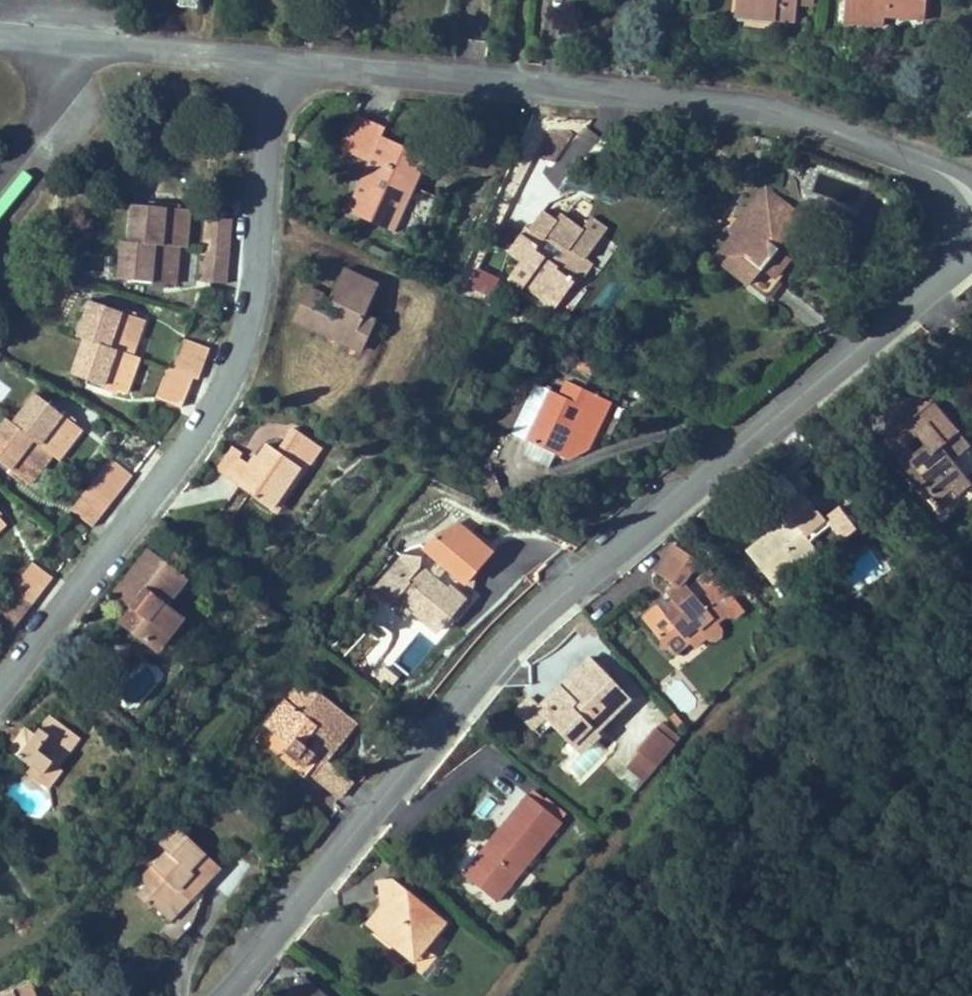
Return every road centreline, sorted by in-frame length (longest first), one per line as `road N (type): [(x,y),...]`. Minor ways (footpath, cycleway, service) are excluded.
road 1 (residential): [(218,995),(564,592),(971,254)]
road 2 (residential): [(279,56),(263,263),(214,453),(0,715)]
road 3 (residential): [(279,56),(793,114),(927,166),(971,199)]
road 4 (residential): [(0,31),(279,56)]

